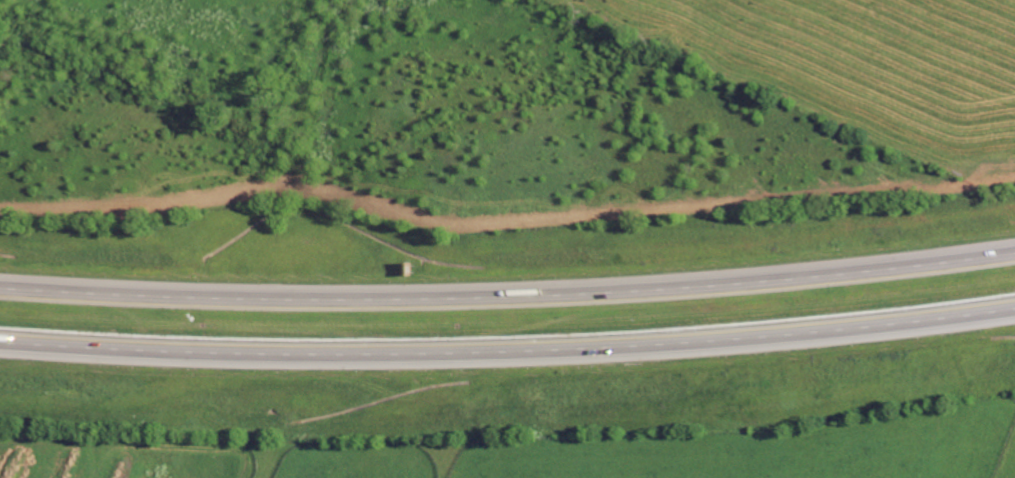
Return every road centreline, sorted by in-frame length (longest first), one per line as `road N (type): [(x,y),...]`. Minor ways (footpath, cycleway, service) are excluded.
road 1 (motorway): [(1014,250),(560,292),(273,296),(0,286)]
road 2 (motorway): [(0,345),(476,356),(795,337),(1014,312)]

